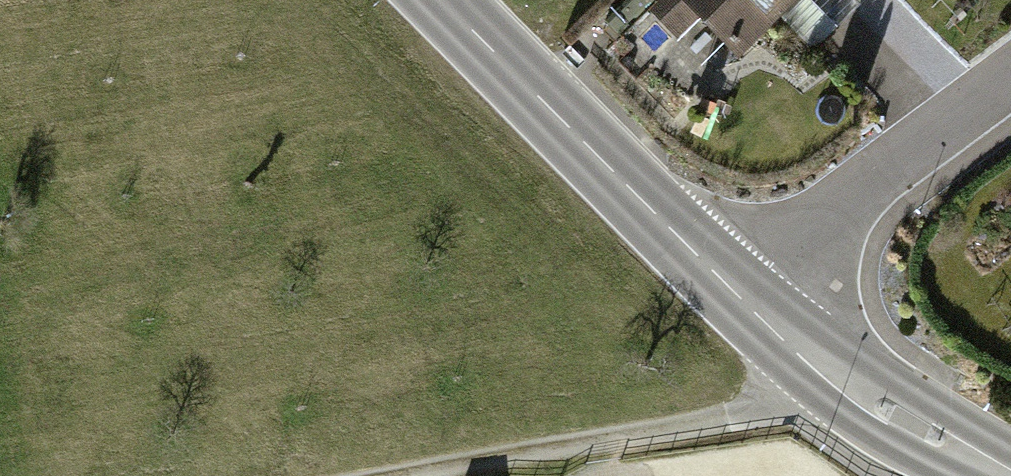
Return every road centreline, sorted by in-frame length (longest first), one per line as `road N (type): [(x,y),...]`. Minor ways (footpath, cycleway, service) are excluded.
road 1 (track): [(390,475),(779,406),(814,362)]
road 2 (primary): [(742,302),(441,0)]
road 3 (residential): [(742,302),(785,252),(1010,78)]
road 4 (primary): [(1010,475),(814,362),(742,302)]

